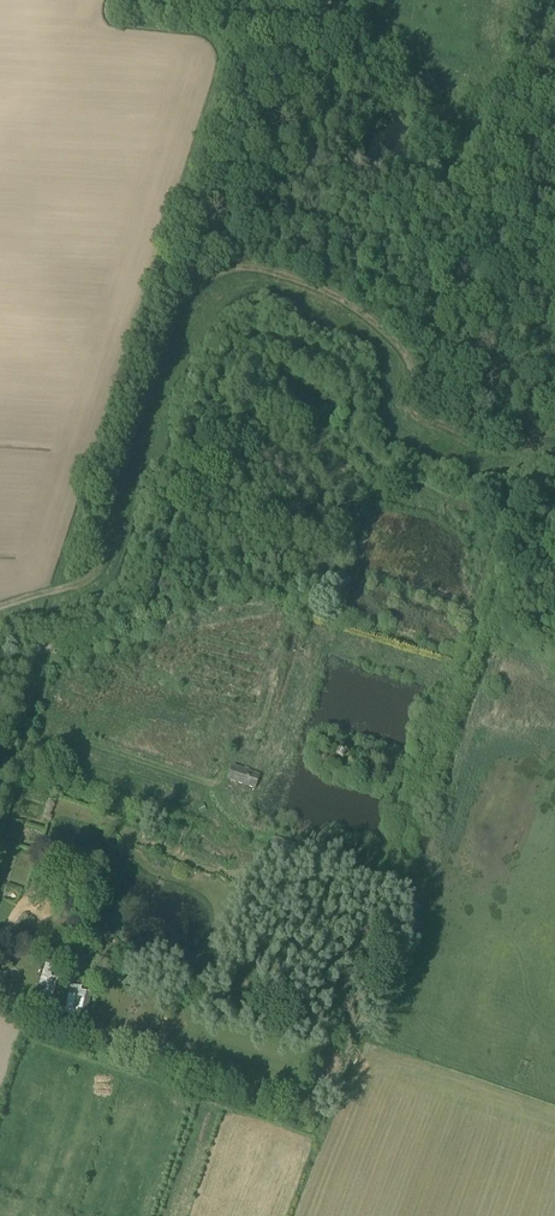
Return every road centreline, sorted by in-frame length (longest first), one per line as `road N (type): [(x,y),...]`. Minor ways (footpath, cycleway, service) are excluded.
road 1 (track): [(0,607),(87,584),(102,568),(143,392),(168,359),(196,293),(215,276),(267,273),(338,300),(395,339),(423,429),(466,453),(511,469),(554,444)]
road 2 (track): [(41,646),(0,771)]

